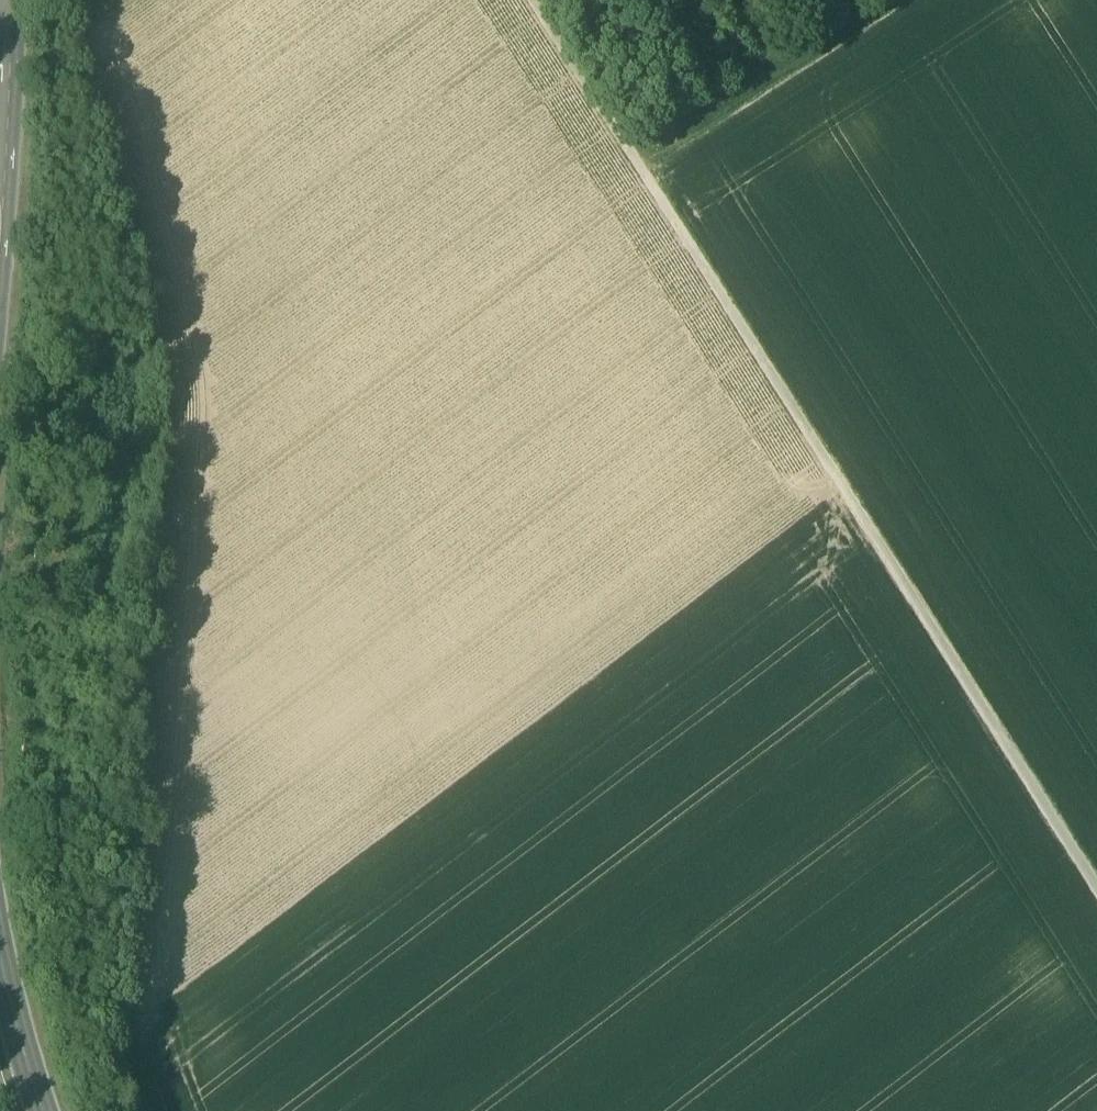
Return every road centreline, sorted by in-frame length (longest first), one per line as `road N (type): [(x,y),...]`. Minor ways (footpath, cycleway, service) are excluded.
road 1 (track): [(1096,885),(535,0)]
road 2 (secondary): [(45,1110),(0,946)]

